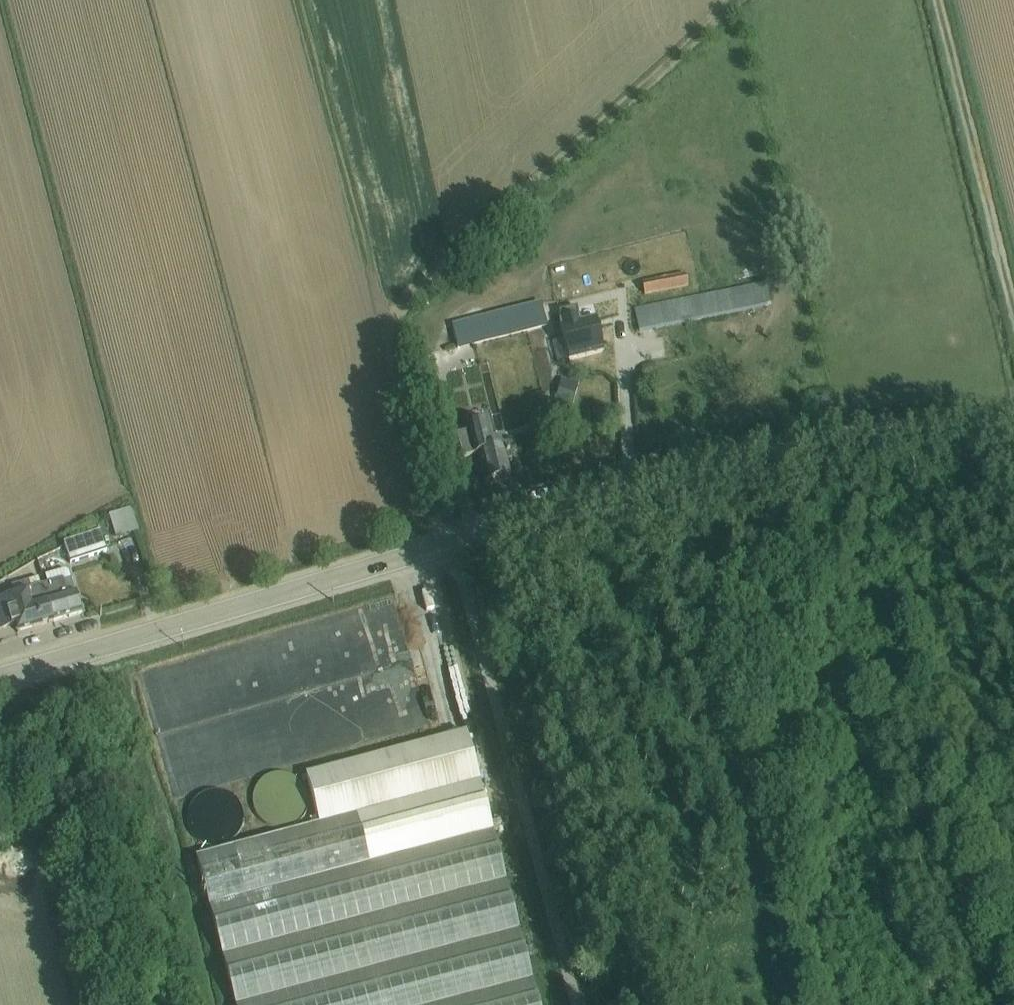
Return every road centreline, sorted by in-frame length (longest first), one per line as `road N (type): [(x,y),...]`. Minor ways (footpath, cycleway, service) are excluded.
road 1 (track): [(720,0),(719,18),(697,43),(396,321),(389,338),(441,546)]
road 2 (tertiary): [(1013,442),(901,439),(777,455),(459,541)]
road 3 (tertiary): [(459,541),(0,679)]
road 4 (unclassified): [(459,541),(575,1004)]
road 5 (track): [(301,0),(389,338)]
road 6 (track): [(1013,309),(936,0)]

